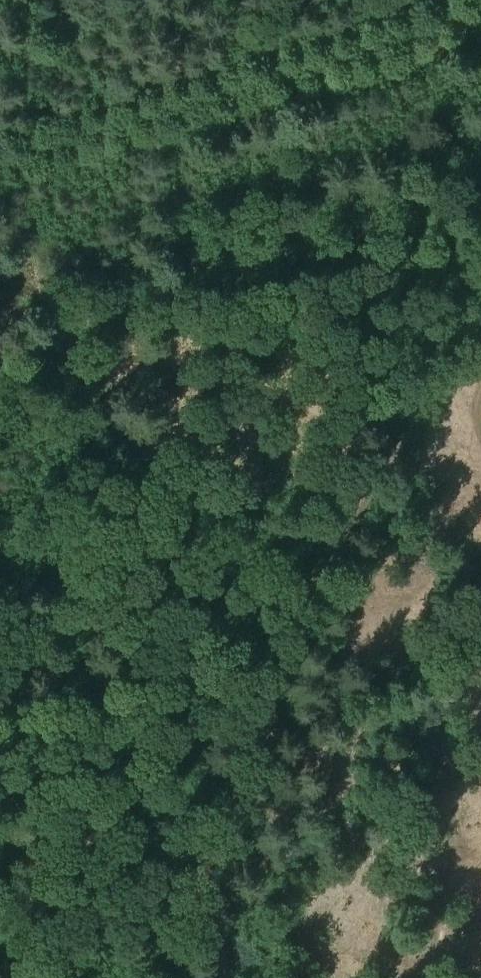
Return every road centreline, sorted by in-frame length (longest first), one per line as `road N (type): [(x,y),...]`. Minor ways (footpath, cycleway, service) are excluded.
road 1 (track): [(166,977),(480,234)]
road 2 (track): [(0,163),(480,12)]
road 3 (track): [(0,315),(367,506)]
road 4 (track): [(64,0),(104,131)]

